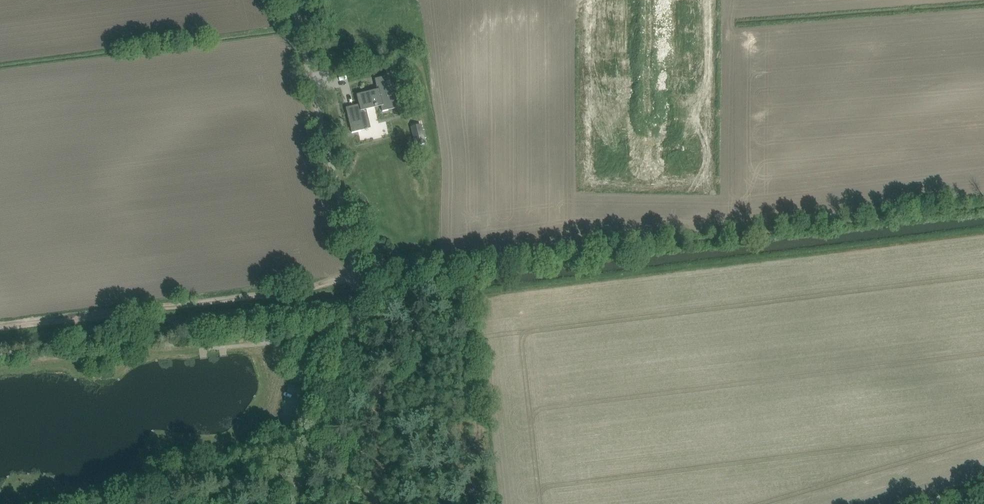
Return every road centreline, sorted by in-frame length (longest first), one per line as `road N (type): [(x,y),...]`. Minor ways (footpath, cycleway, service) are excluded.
road 1 (unclassified): [(292,503),(359,304),(292,0)]
road 2 (track): [(0,331),(357,283)]
road 3 (track): [(176,486),(252,471),(300,480)]

